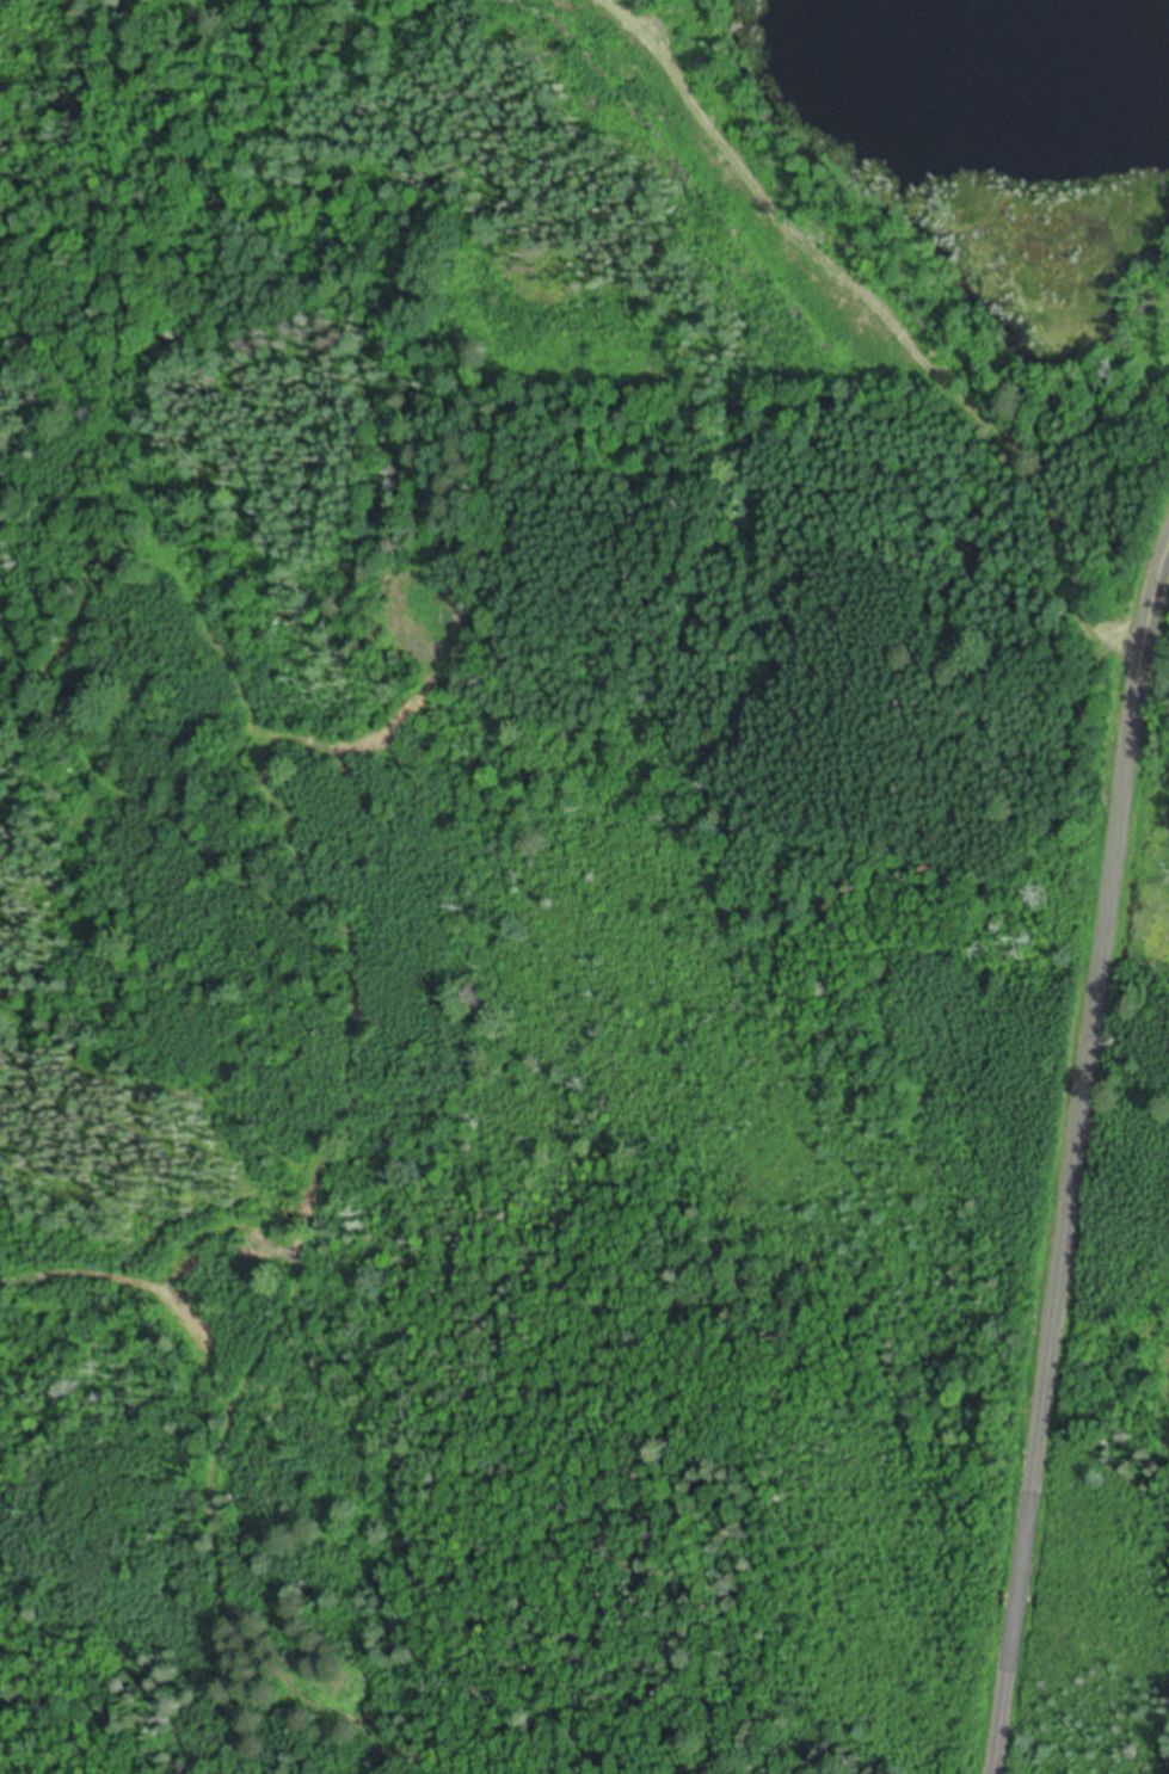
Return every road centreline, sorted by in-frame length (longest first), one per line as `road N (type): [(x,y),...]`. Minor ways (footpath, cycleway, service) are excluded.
road 1 (residential): [(992,1773),(1138,669),(1168,542)]

